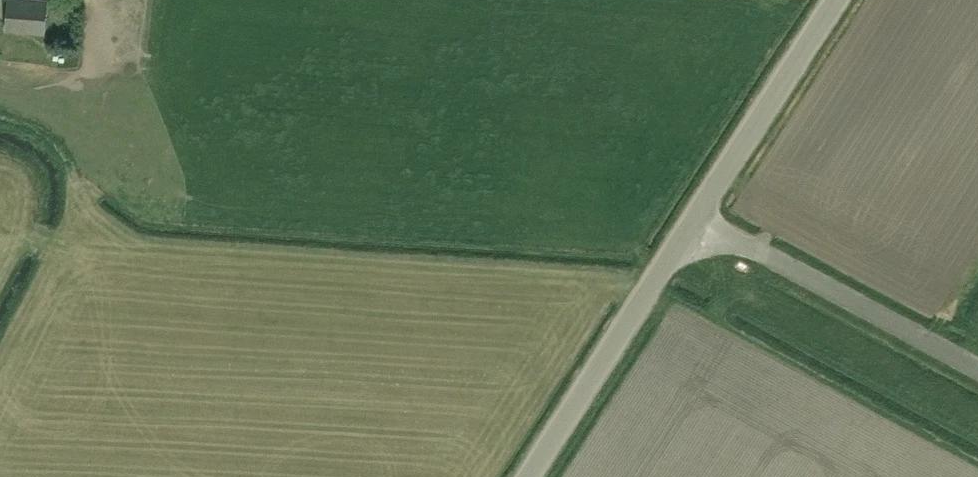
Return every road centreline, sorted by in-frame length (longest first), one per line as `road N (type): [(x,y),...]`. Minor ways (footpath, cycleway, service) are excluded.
road 1 (unclassified): [(526,476),(836,0)]

